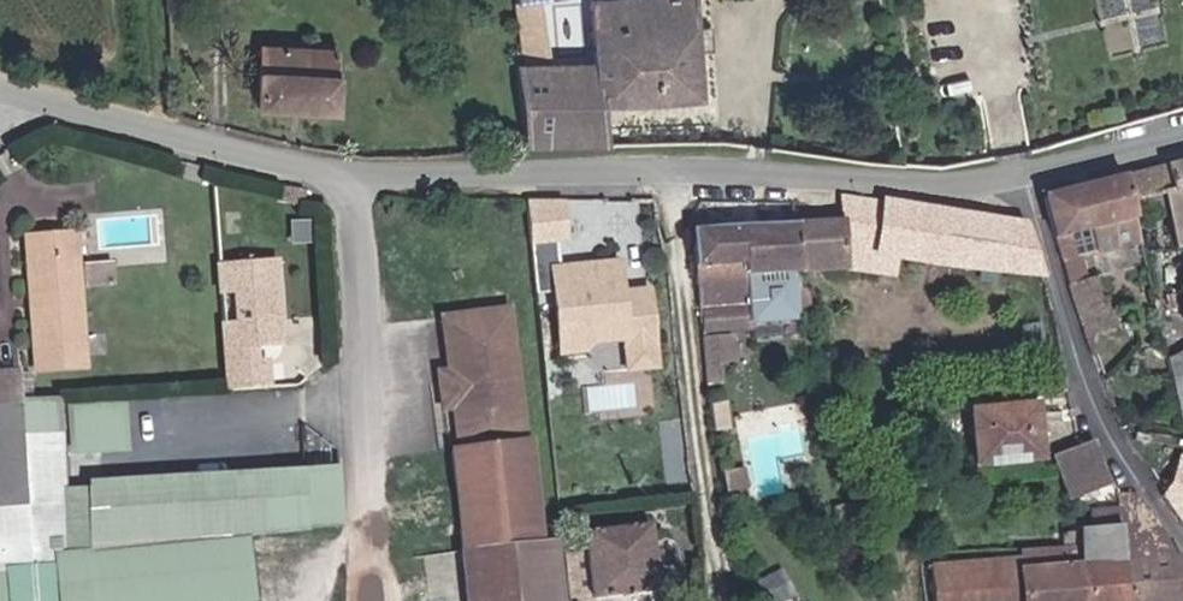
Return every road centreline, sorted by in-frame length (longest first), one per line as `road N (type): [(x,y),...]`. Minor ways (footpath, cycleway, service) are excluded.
road 1 (unclassified): [(0,84),(154,131),(371,172),(1018,179),(1182,134)]
road 2 (track): [(675,175),(689,407),(716,600)]

